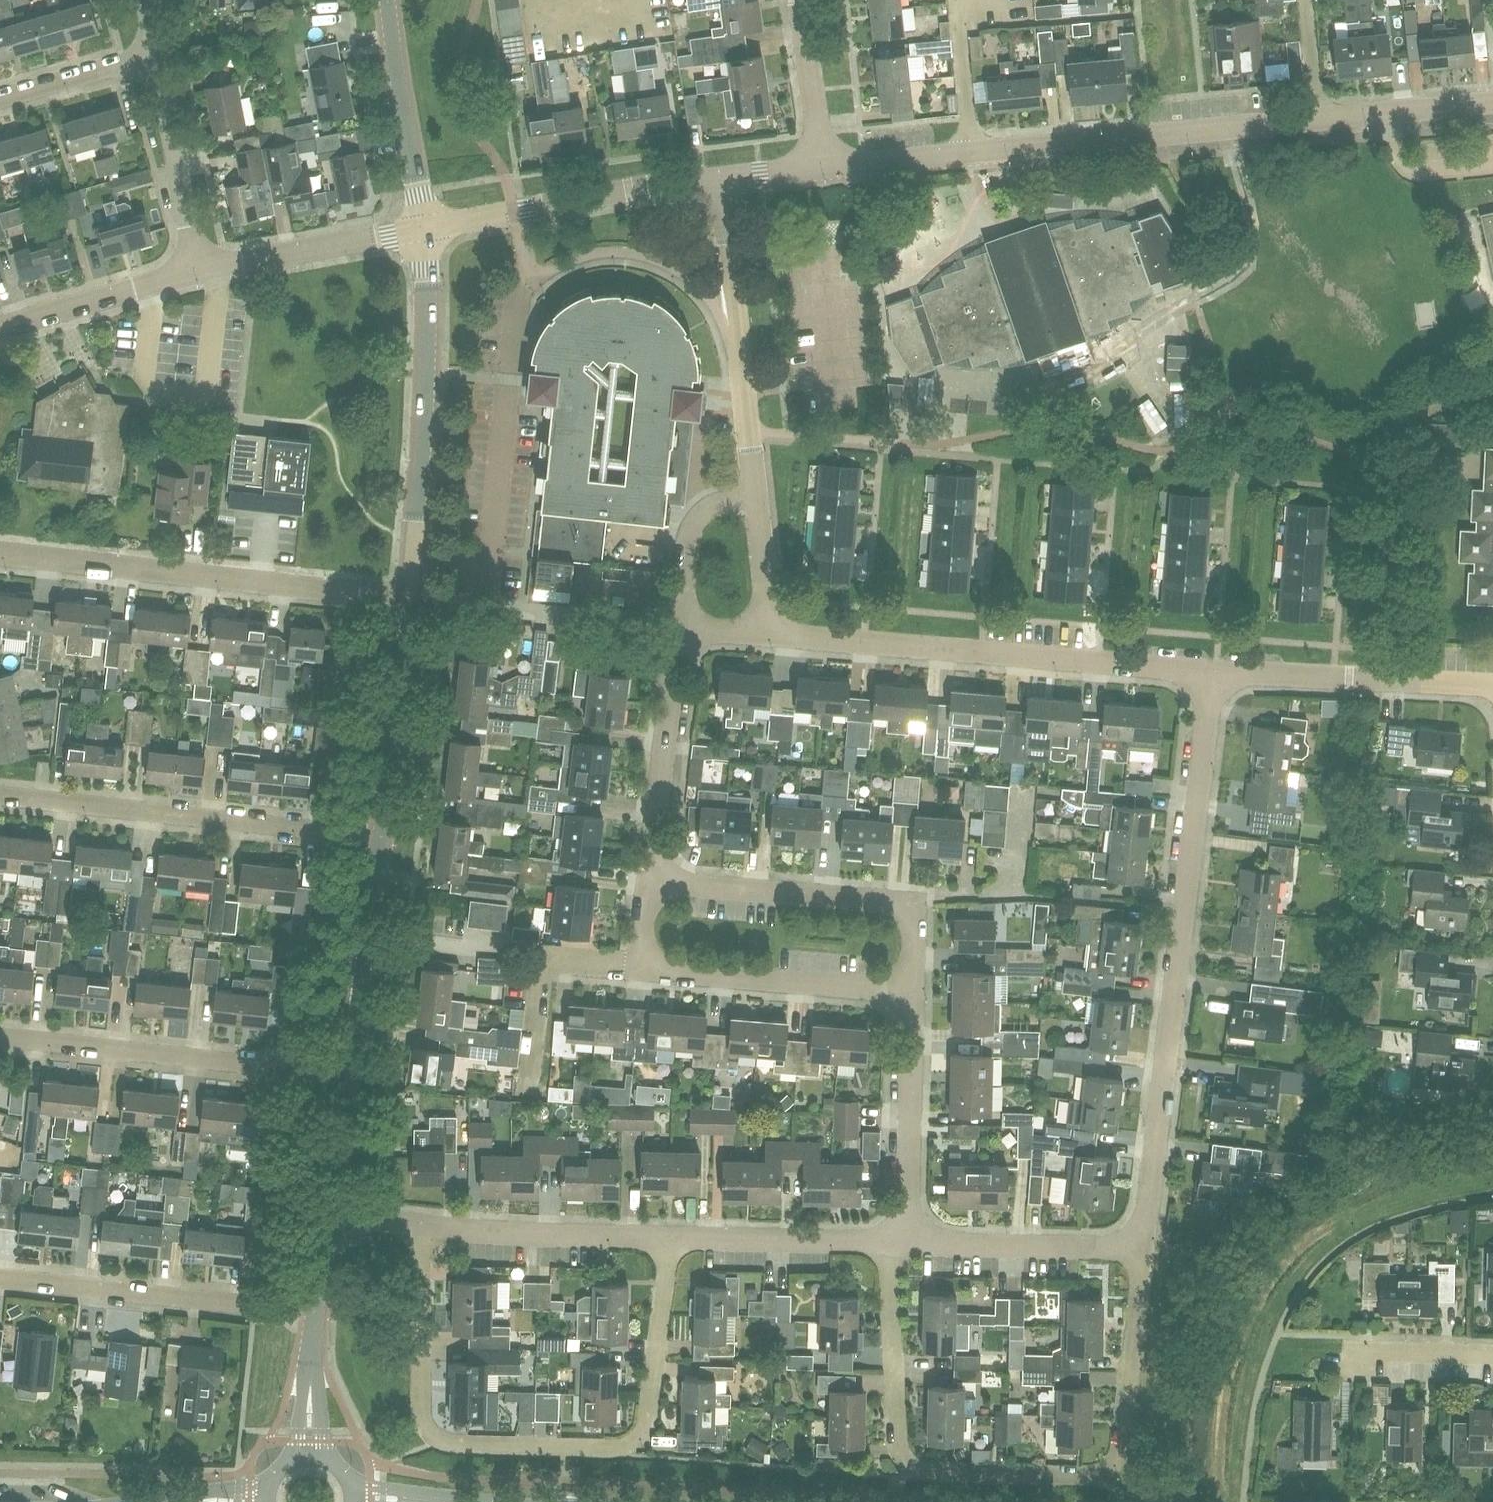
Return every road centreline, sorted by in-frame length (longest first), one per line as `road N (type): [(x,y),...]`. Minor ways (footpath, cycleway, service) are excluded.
road 1 (residential): [(1492,104),(824,166)]
road 2 (residential): [(1144,1250),(1129,1425),(1119,1456),(1089,1477),(910,1470),(895,1439),(889,1246)]
road 3 (residential): [(428,1227),(423,1410),(437,1443),(459,1450),(627,1453),(650,1433),(670,1239)]
road 4 (residential): [(1144,1250),(1214,671)]
road 5 (residential): [(769,635),(1214,671)]
road 6 (residential): [(410,597),(0,553)]
road 7 (residential): [(381,836),(0,795)]
road 8 (residential): [(534,273),(516,329),(493,566),(414,557)]
road 9 (residential): [(348,1075),(0,1038)]
road 10 (residential): [(917,1001),(915,938),(893,912),(649,878)]
road 11 (residential): [(414,557),(426,227)]
road 12 (residential): [(757,500),(722,178)]
road 13 (residential): [(315,1311),(0,1277)]
road 14 (residential): [(722,178),(426,227)]
road 15 (residential): [(917,1001),(639,967)]
road 16 (residential): [(1214,671),(1492,687)]
road 17 (residential): [(649,878),(679,623)]
road 18 (residential): [(907,1246),(917,1001)]
road 19 (residential): [(670,1239),(428,1227)]
road 20 (residential): [(381,836),(410,597)]
road 21 (residential): [(1144,1250),(907,1246)]
road 22 (residential): [(426,227),(198,271)]
road 23 (residential): [(426,227),(386,0)]
road 24 (residential): [(527,1089),(542,962),(639,967)]
road 25 (residential): [(198,271),(158,53)]
road 26 (residential): [(889,1246),(670,1239)]
road 27 (residential): [(198,271),(0,329)]
road 28 (residential): [(679,623),(695,523),(711,506),(757,500)]
road 29 (residential): [(824,166),(800,0)]
road 30 (residential): [(0,99),(158,53)]
road 31 (residential): [(1346,1351),(1492,1357)]
road 32 (residential): [(311,1457),(315,1311)]
road 33 (residential): [(328,1214),(348,1075)]
road 34 (residential): [(348,1075),(367,938)]
road 35 (residential): [(769,635),(757,500)]
road 36 (residential): [(499,948),(367,938)]

